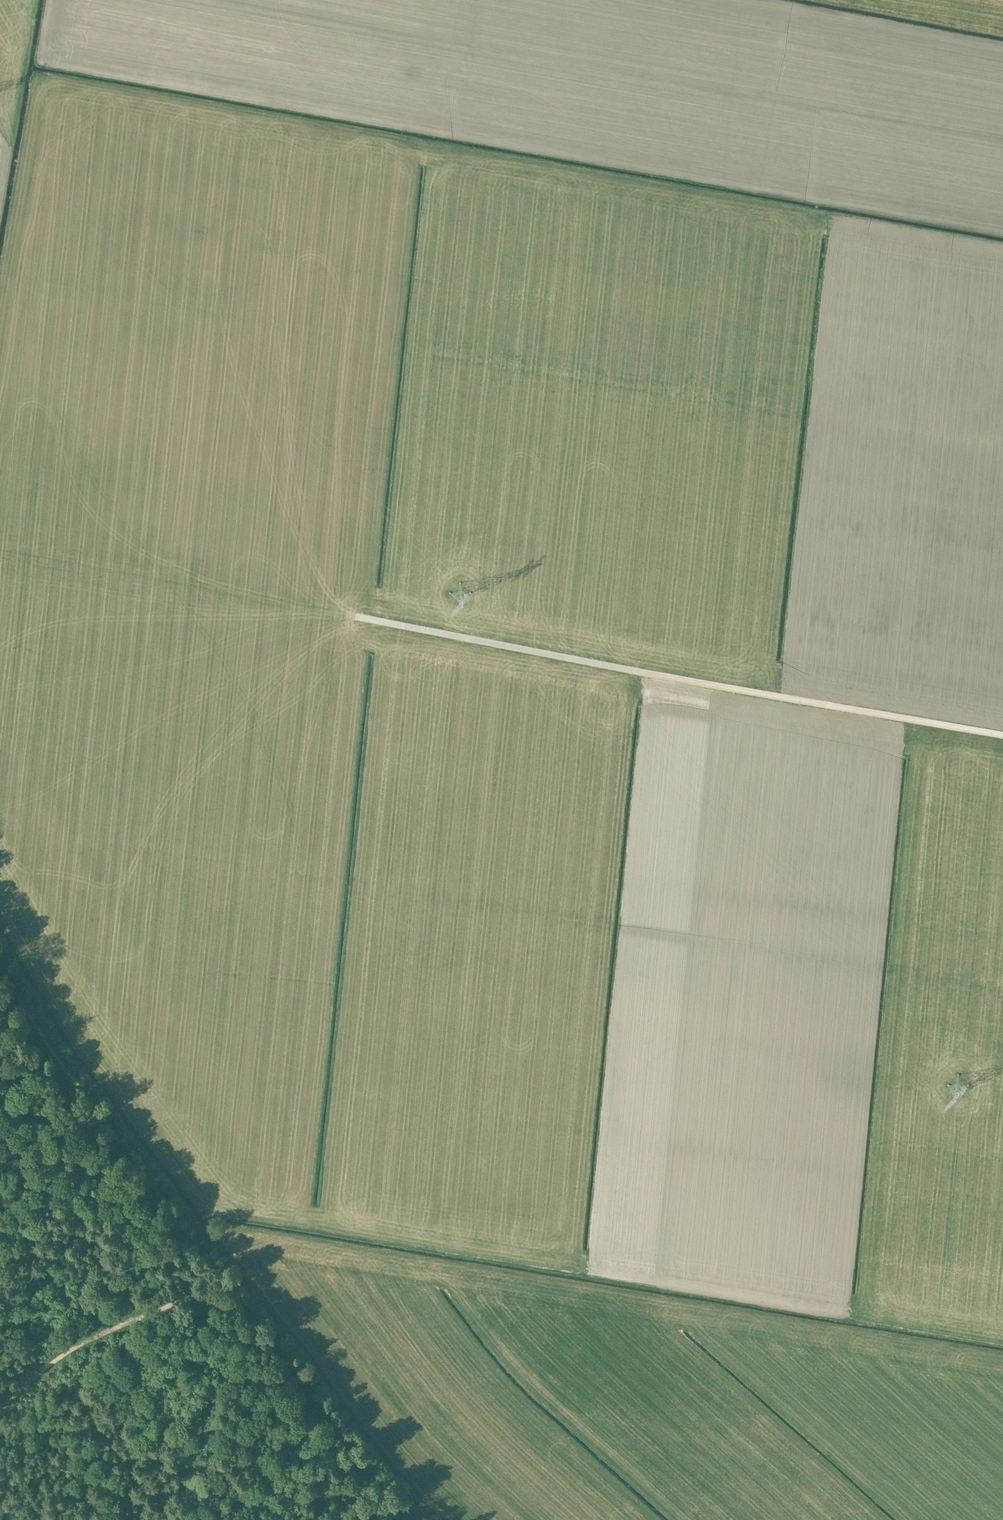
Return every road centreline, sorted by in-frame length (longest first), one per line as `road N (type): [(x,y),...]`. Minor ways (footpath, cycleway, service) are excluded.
road 1 (track): [(0,965),(34,1026),(222,1278)]
road 2 (track): [(222,1278),(413,1519)]
road 3 (track): [(0,1407),(71,1350),(222,1278)]

